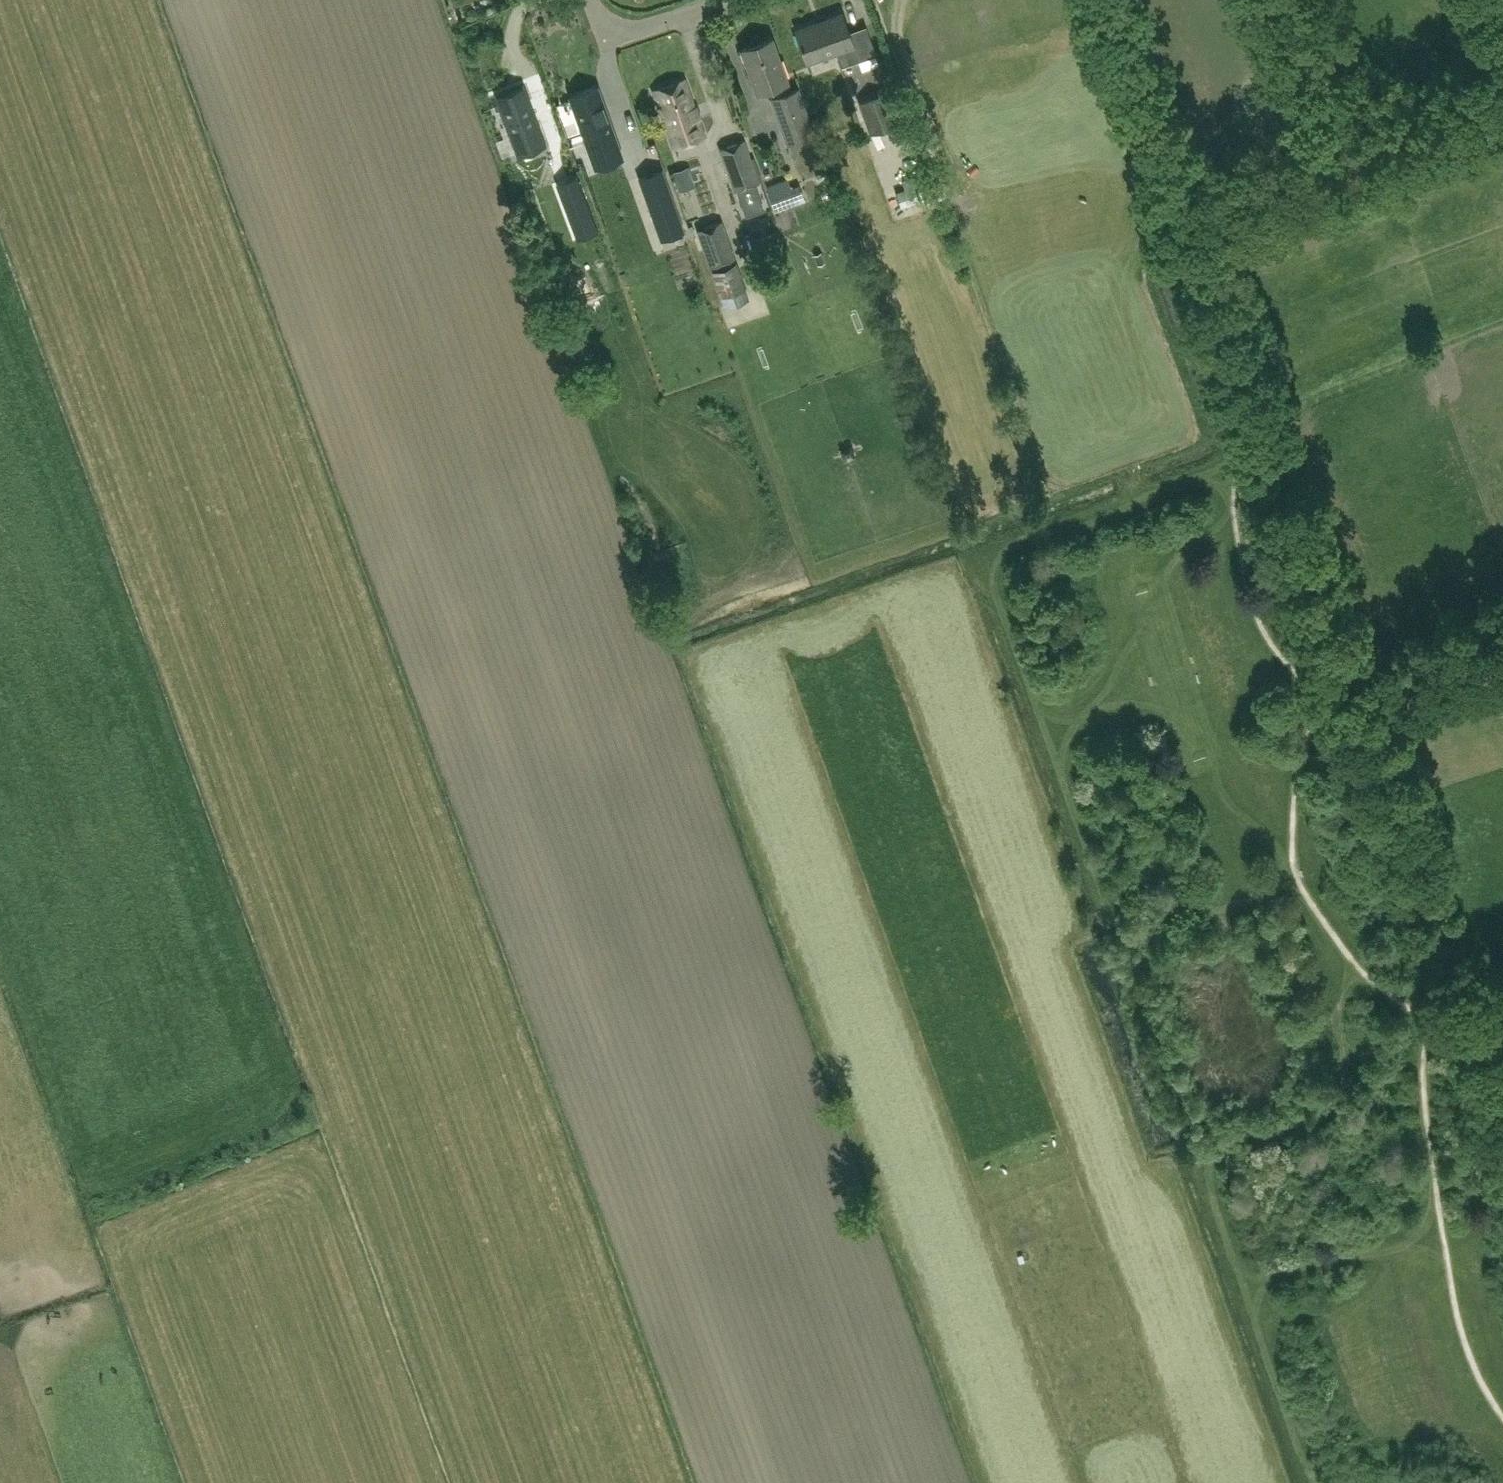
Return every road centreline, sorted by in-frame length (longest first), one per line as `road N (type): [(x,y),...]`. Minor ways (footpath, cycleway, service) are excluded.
road 1 (residential): [(734,0),(632,30),(602,20),(590,0)]

